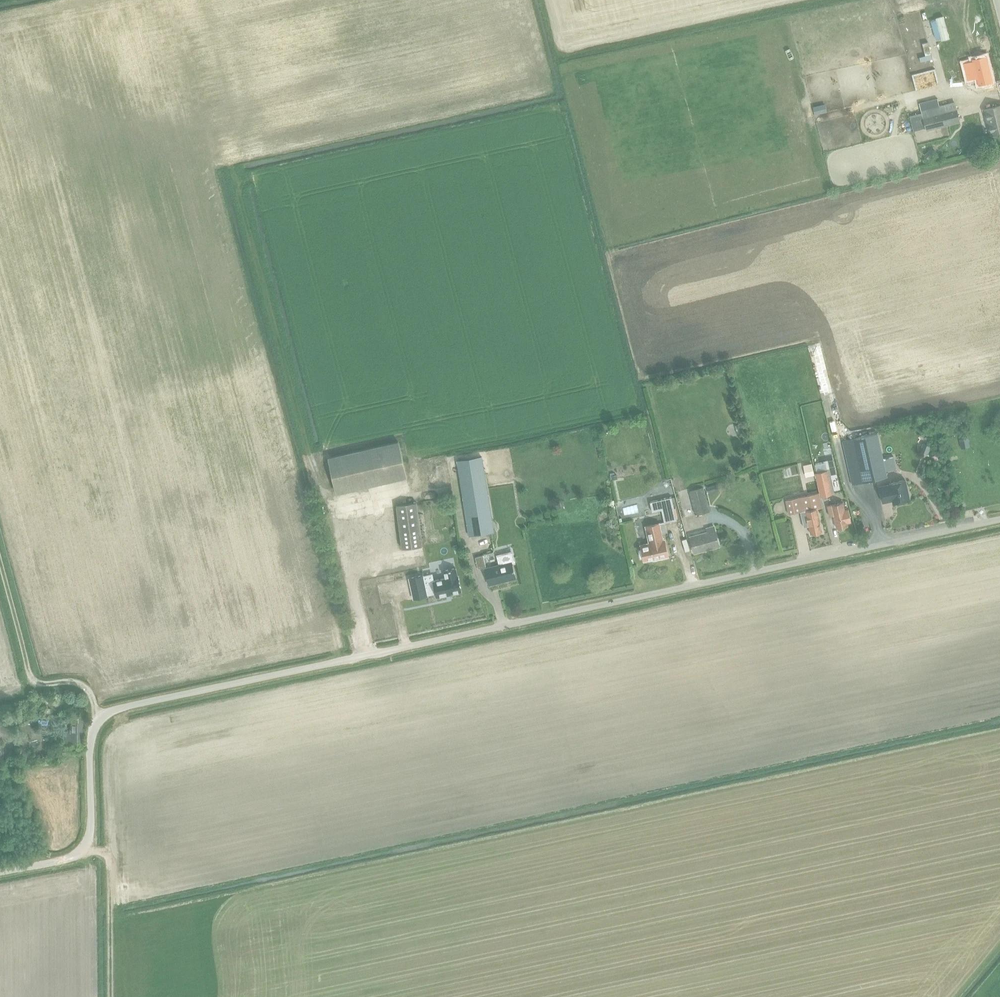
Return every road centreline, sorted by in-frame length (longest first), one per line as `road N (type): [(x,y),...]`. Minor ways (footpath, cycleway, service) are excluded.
road 1 (unclassified): [(0,872),(71,858),(88,844),(90,735),(99,718),(115,710),(999,520)]

